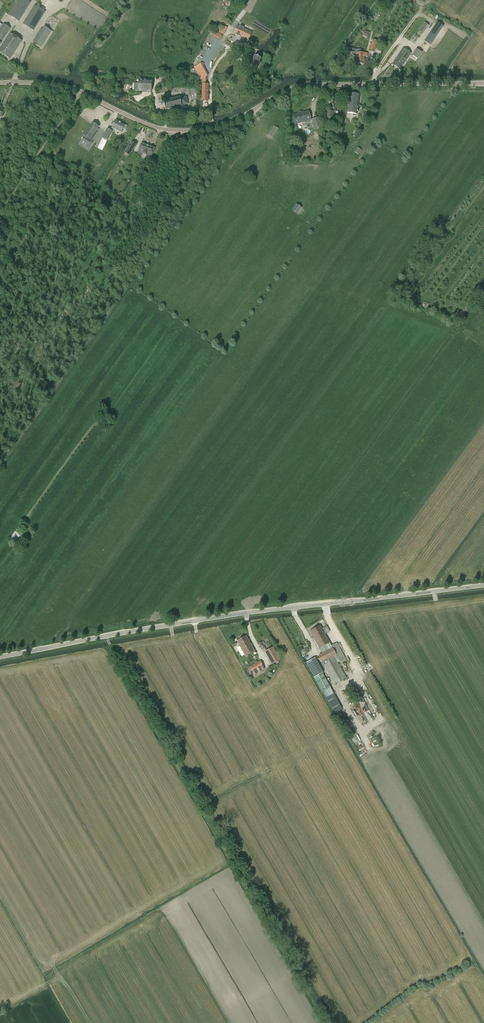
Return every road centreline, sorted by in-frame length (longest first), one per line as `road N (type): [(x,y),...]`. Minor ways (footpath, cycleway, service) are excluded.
road 1 (tertiary): [(483,83),(301,86),(231,121),(181,131),(144,123),(69,87),(0,83)]
road 2 (tertiary): [(0,657),(245,613),(483,585)]
road 3 (track): [(0,212),(81,92)]

